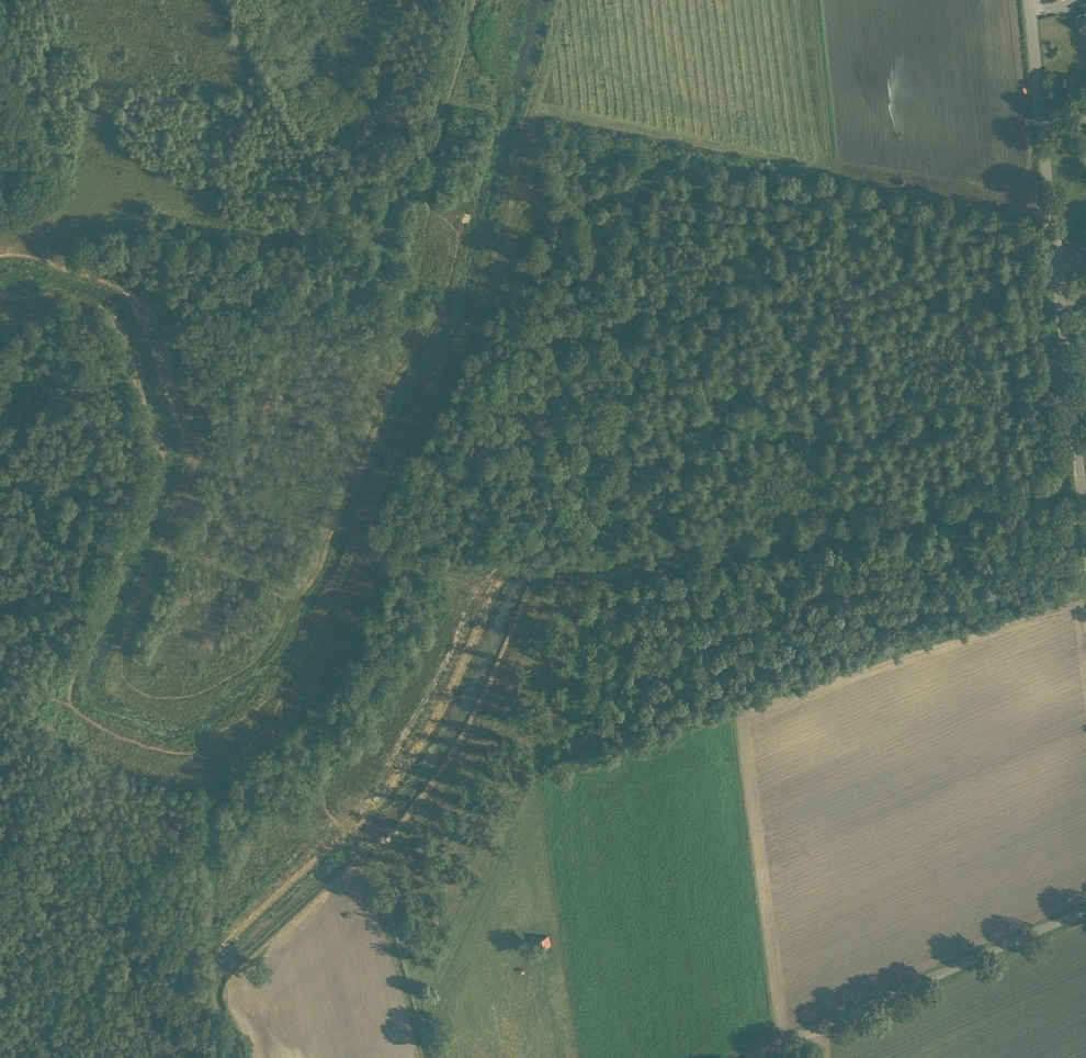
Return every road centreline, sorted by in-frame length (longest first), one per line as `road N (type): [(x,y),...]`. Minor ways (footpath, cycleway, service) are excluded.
road 1 (unclassified): [(1085,522),(1032,0)]
road 2 (unclassified): [(745,1057),(1085,911)]
road 3 (track): [(437,1057),(390,869)]

